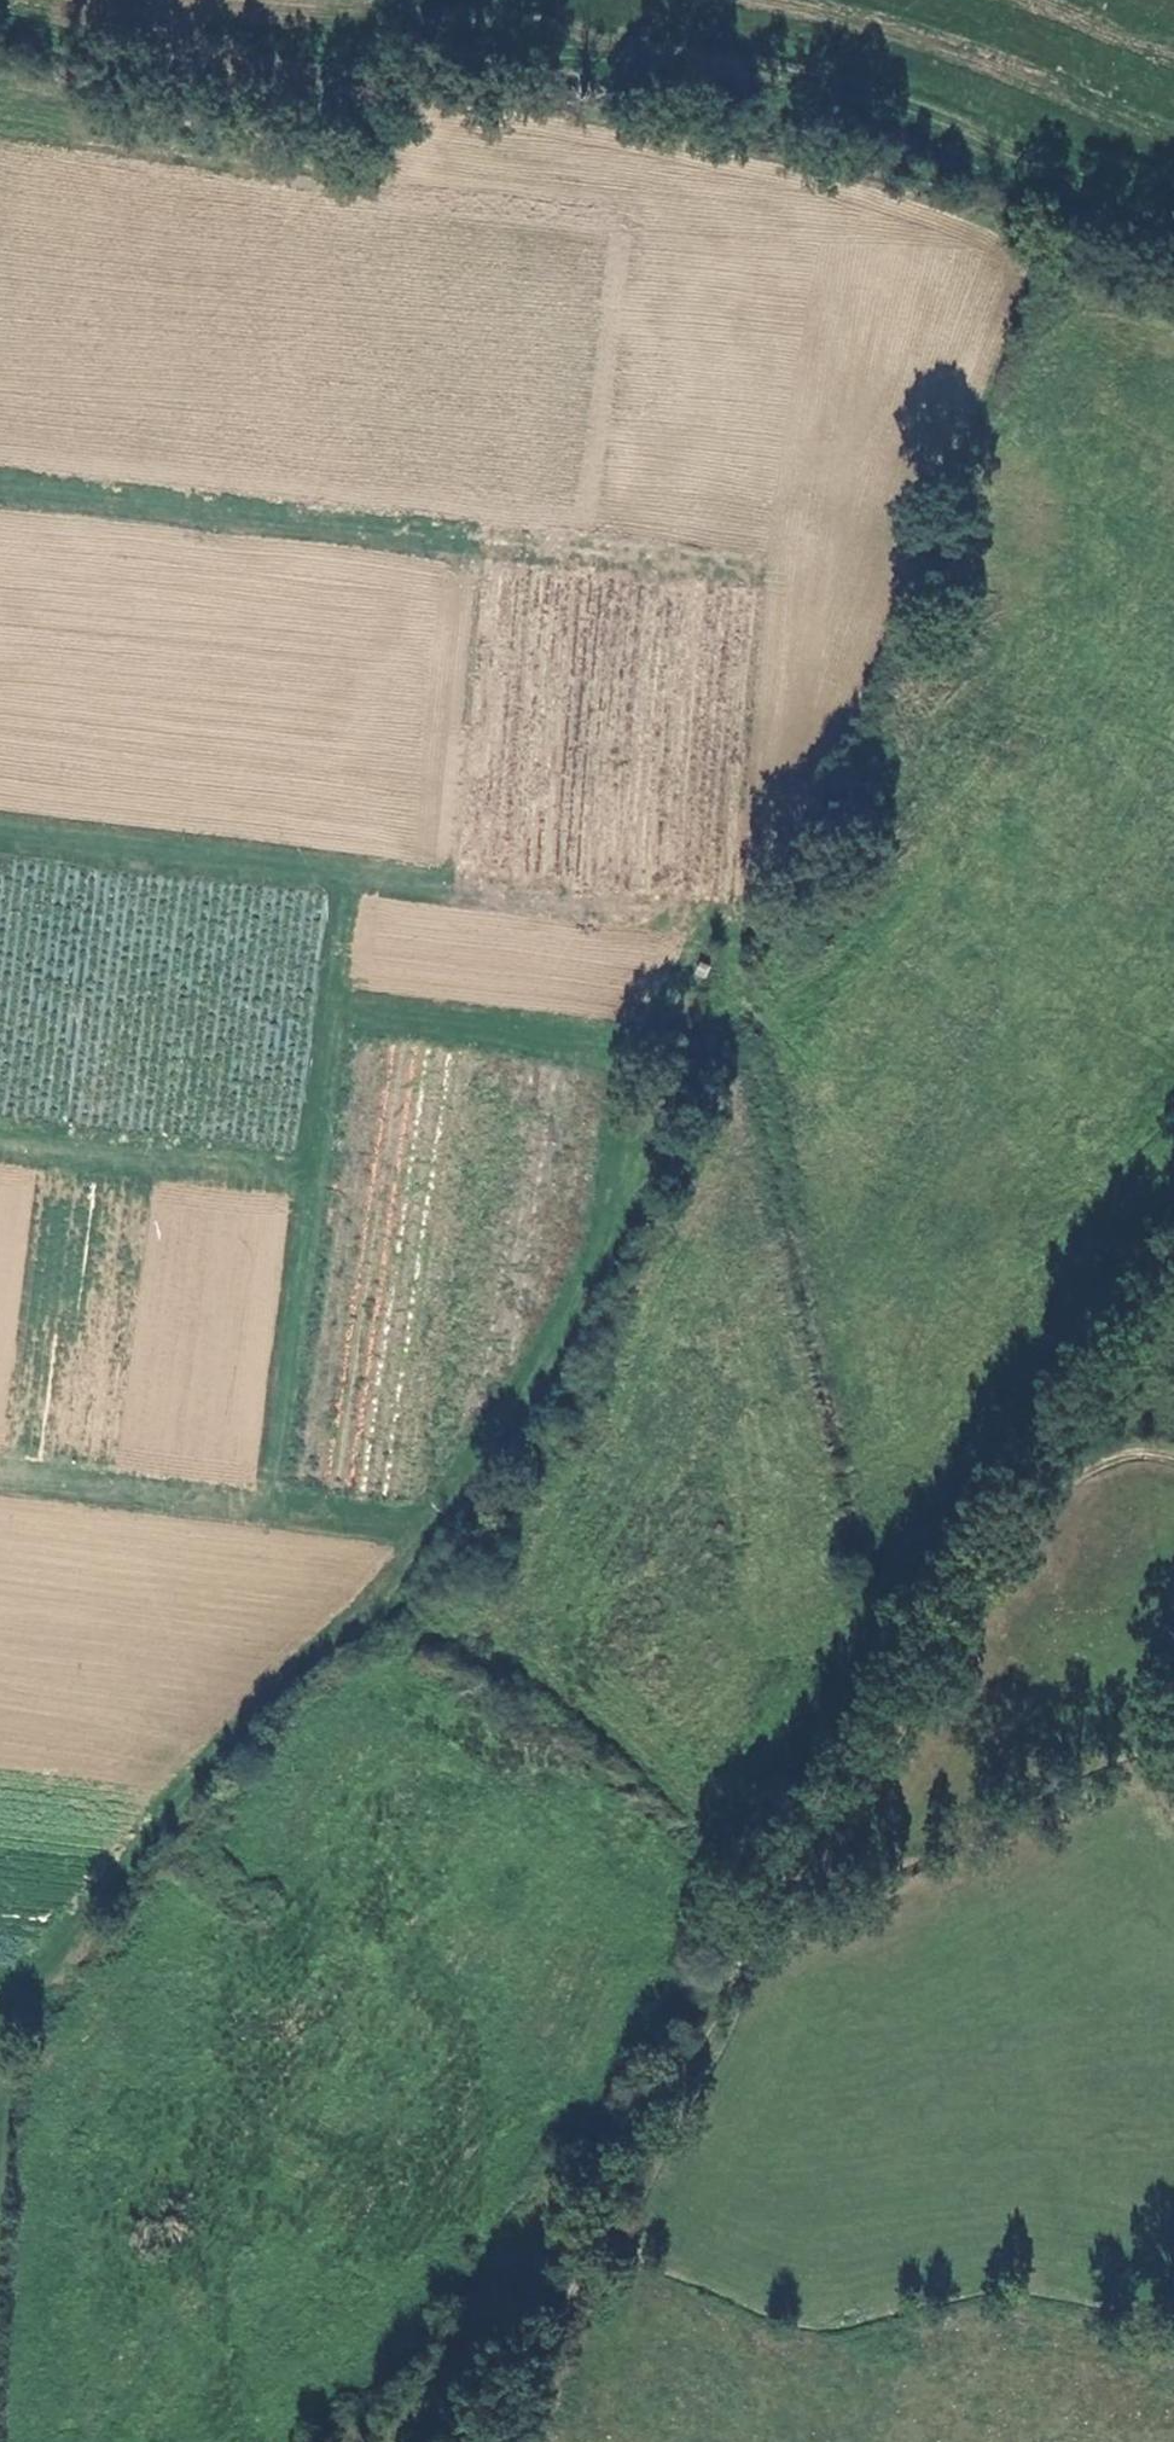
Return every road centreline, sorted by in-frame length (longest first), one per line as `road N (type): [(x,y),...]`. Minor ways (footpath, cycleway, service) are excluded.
road 1 (track): [(1086,202),(882,126),(453,40),(354,97),(0,37)]
road 2 (track): [(0,1973),(26,1977),(62,1960),(428,1515),(0,1474)]

